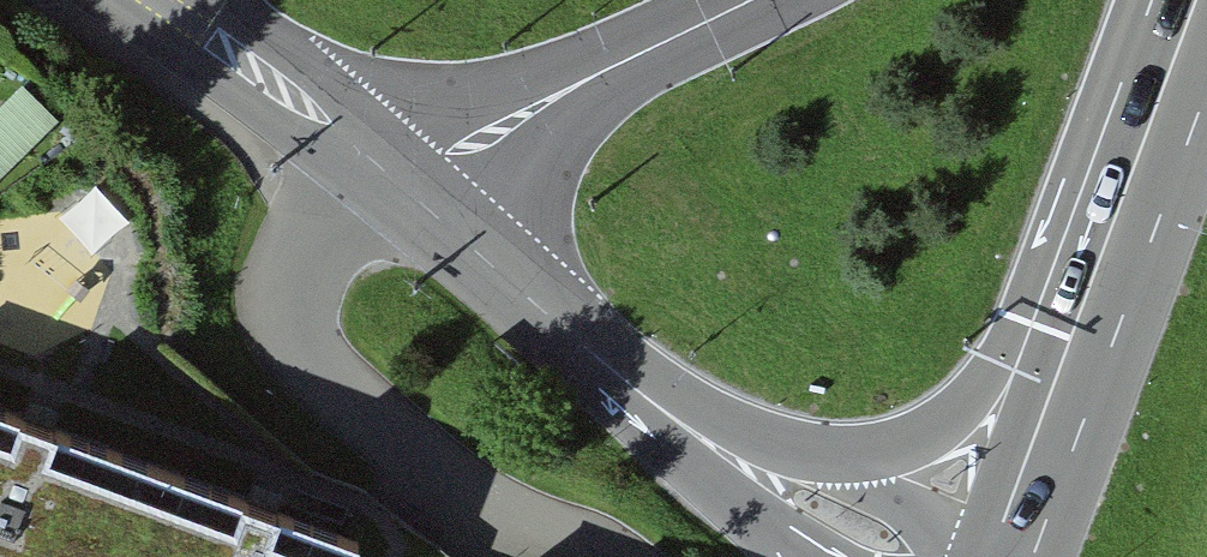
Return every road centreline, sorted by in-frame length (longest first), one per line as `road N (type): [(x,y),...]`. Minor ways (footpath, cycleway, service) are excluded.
road 1 (tertiary): [(719,451),(409,192)]
road 2 (tertiary): [(755,0),(444,157),(409,192)]
road 3 (primary): [(1195,0),(1061,365)]
road 4 (tertiary): [(409,192),(160,0)]
road 5 (tertiary): [(1061,365),(911,440),(829,458)]
road 6 (primary): [(1061,365),(990,556)]
road 7 (tertiary): [(955,556),(911,508),(829,458)]
road 8 (tertiary): [(719,451),(799,555)]

